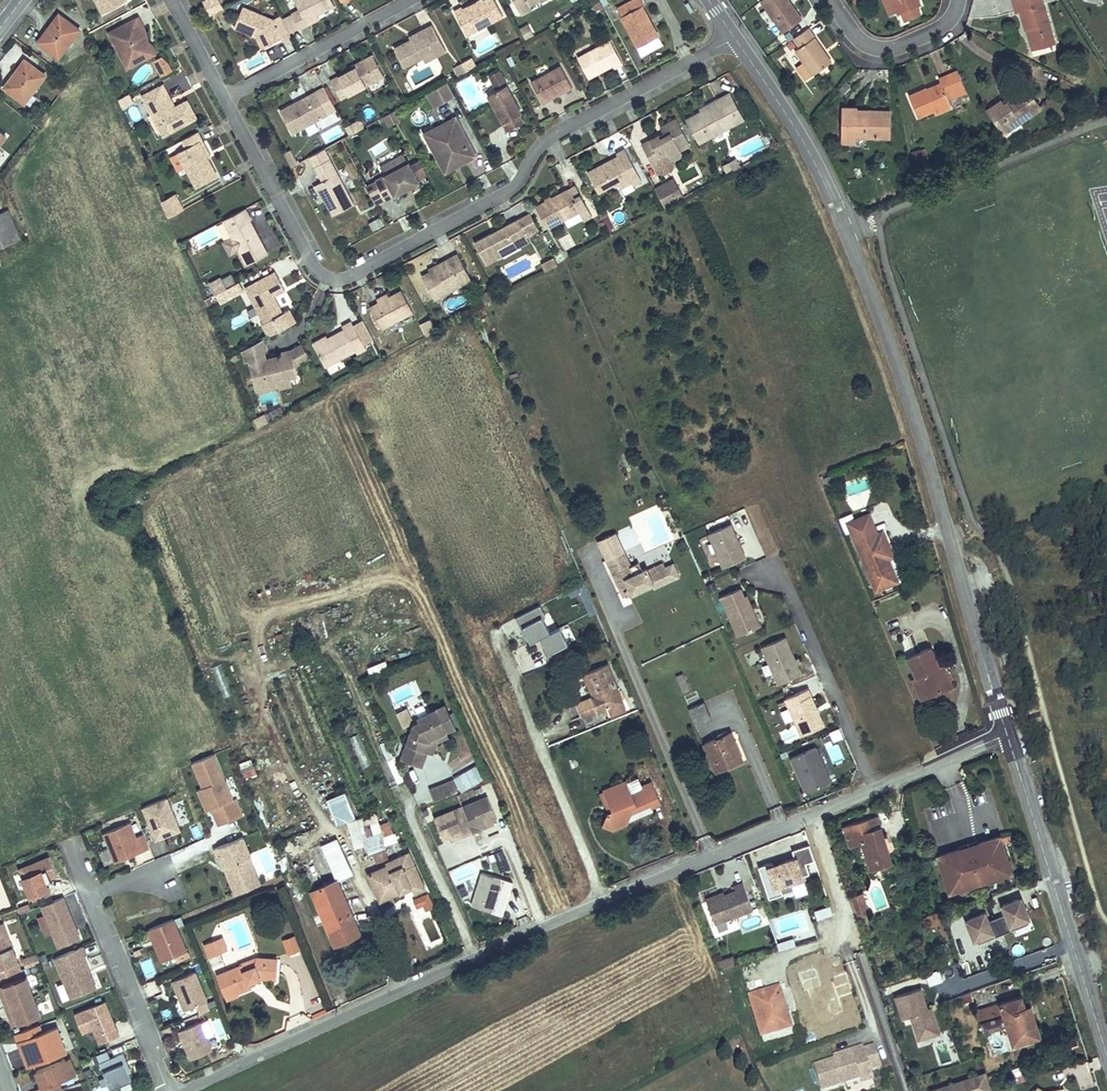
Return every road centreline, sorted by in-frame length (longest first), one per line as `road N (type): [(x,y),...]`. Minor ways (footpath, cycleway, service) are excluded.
road 1 (tertiary): [(1007,734),(902,380),(846,231),(802,141),(735,38)]
road 2 (residential): [(224,99),(312,265),(344,279),(508,193),(556,134),(735,38)]
road 3 (residential): [(476,957),(948,759)]
road 4 (tertiary): [(1106,1057),(1007,734)]
road 5 (residential): [(188,1090),(476,957)]
road 6 (residential): [(169,1090),(77,855)]
road 7 (residential): [(224,99),(410,0)]
road 8 (residential): [(829,0),(877,48),(898,47),(944,25),(956,0)]
road 9 (residential): [(420,829),(476,957)]

